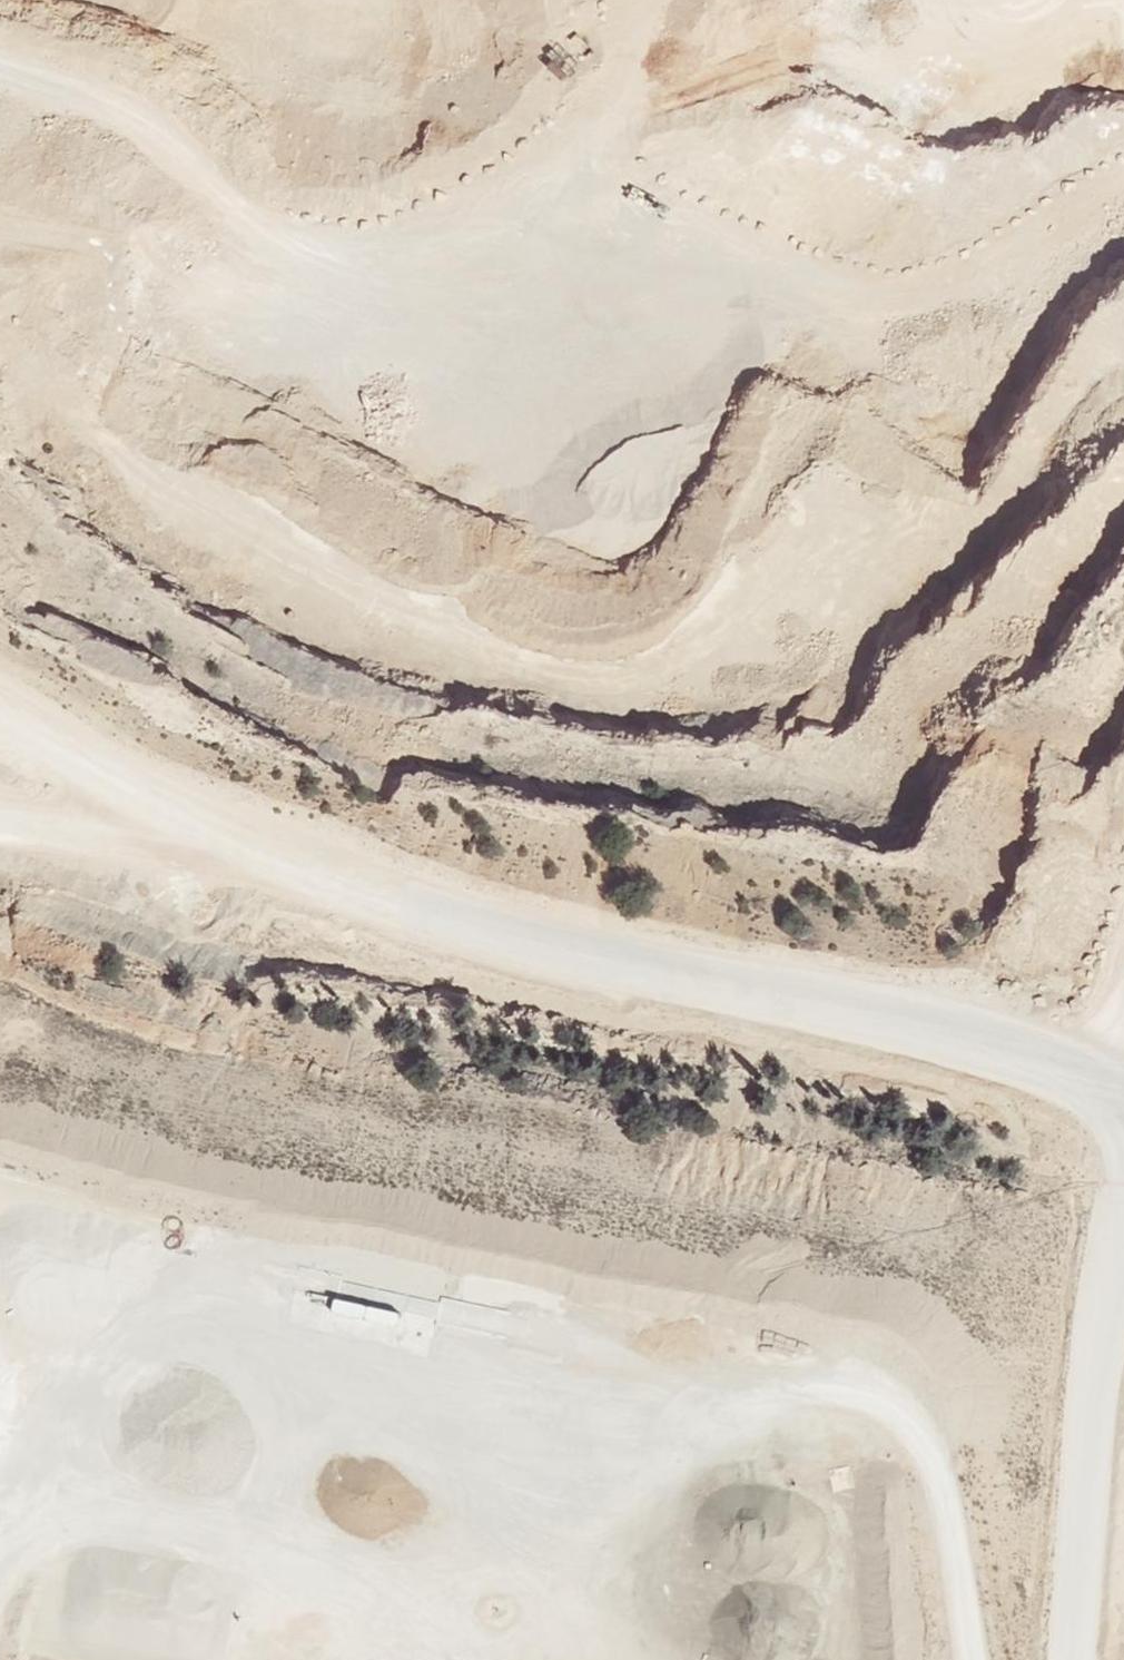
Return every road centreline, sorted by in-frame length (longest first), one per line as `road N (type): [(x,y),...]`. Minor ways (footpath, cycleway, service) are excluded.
road 1 (track): [(1123,1121),(1089,1078),(1033,1051),(526,941),(352,890),(0,757)]
road 2 (track): [(709,0),(530,165),(427,223),(343,245),(285,244),(235,219),(117,118),(69,89),(0,64)]
road 3 (track): [(1074,1659),(1123,1235)]
road 4 (track): [(1078,1073),(1123,941)]

